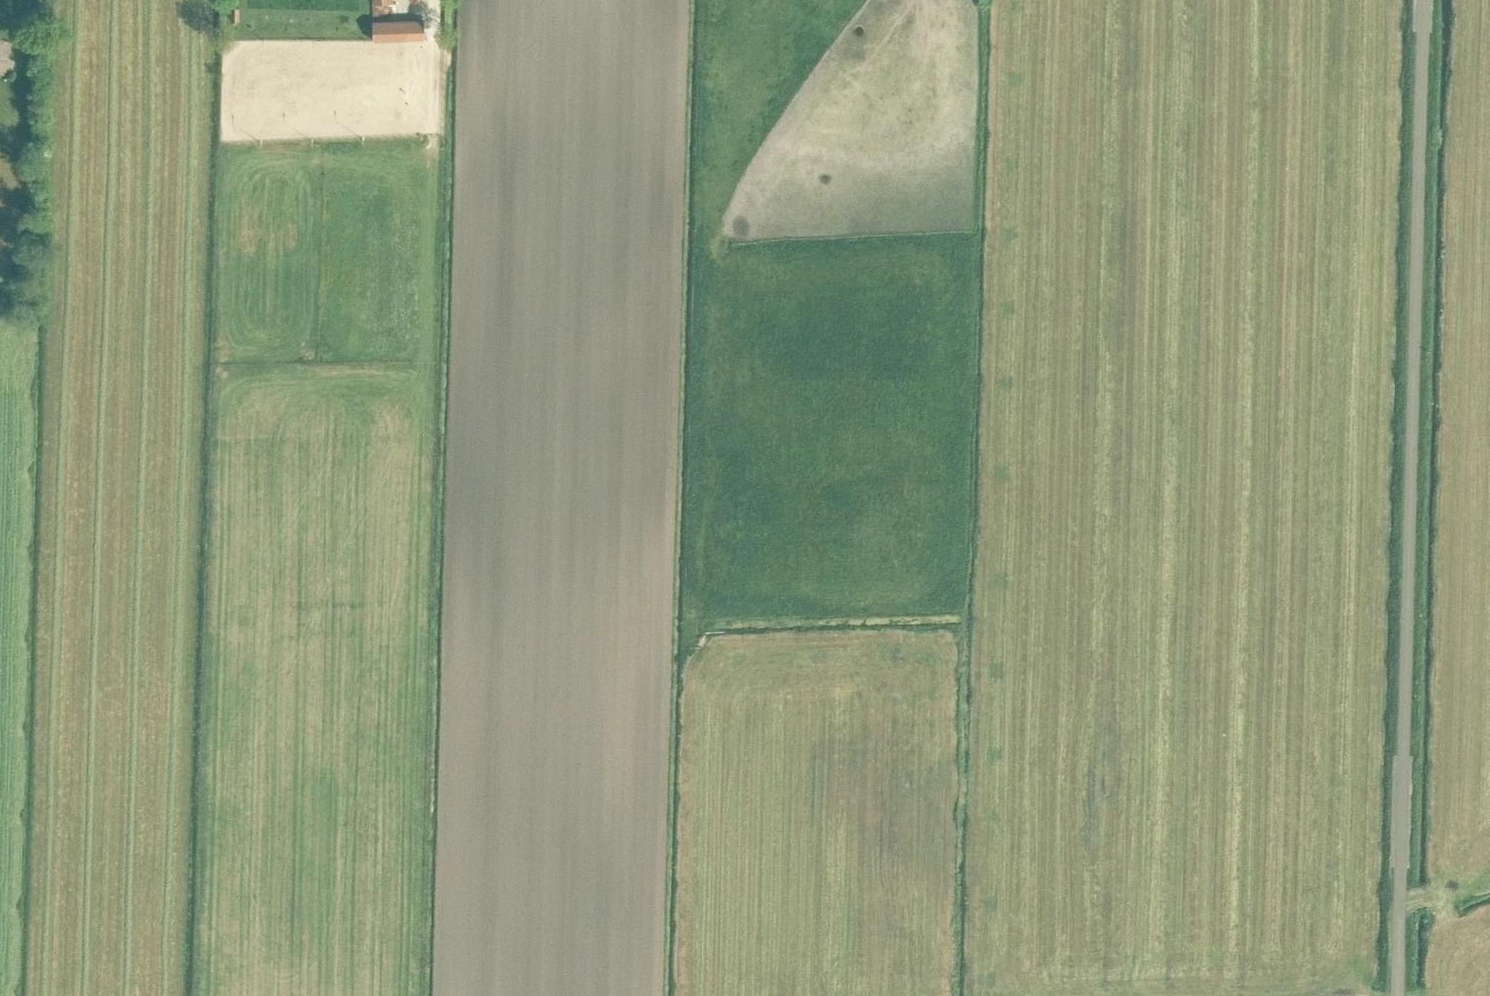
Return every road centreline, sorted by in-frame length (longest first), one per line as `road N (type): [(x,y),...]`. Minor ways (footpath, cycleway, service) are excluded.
road 1 (unclassified): [(1398,995),(1425,0)]

